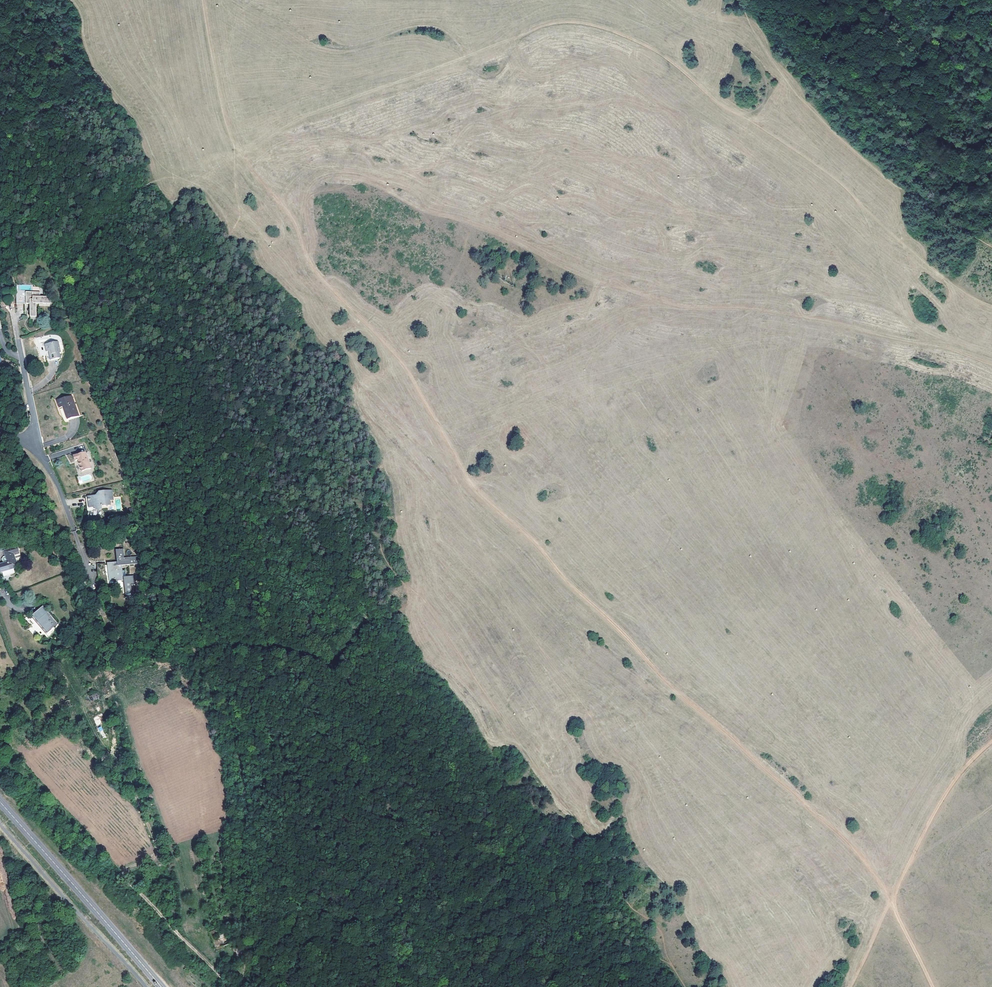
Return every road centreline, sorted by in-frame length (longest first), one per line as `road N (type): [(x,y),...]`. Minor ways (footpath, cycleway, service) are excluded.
road 1 (track): [(206,0),(235,142),(286,204),(317,274),(408,371),(481,493),(666,681),(862,856),(934,986)]
road 2 (track): [(235,142),(516,32),(558,22),(600,27),(661,54),(828,172),(860,205),(906,313),(991,356)]
road 3 (track): [(301,237),(313,192),(380,188),(579,274),(681,306),(829,321),(991,364)]
road 4 (track): [(235,142),(238,215),(225,249),(227,294),(302,372),(335,390),(379,495),(382,548),(413,592)]
road 5 (track): [(683,986),(663,937),(611,877),(413,592)]
road 6 (track): [(850,986),(933,815),(991,741)]
road 7 (secondary): [(0,802),(161,986)]
road 8 (track): [(991,306),(967,294),(857,201)]
road 9 (residential): [(0,424),(43,460),(74,531)]

